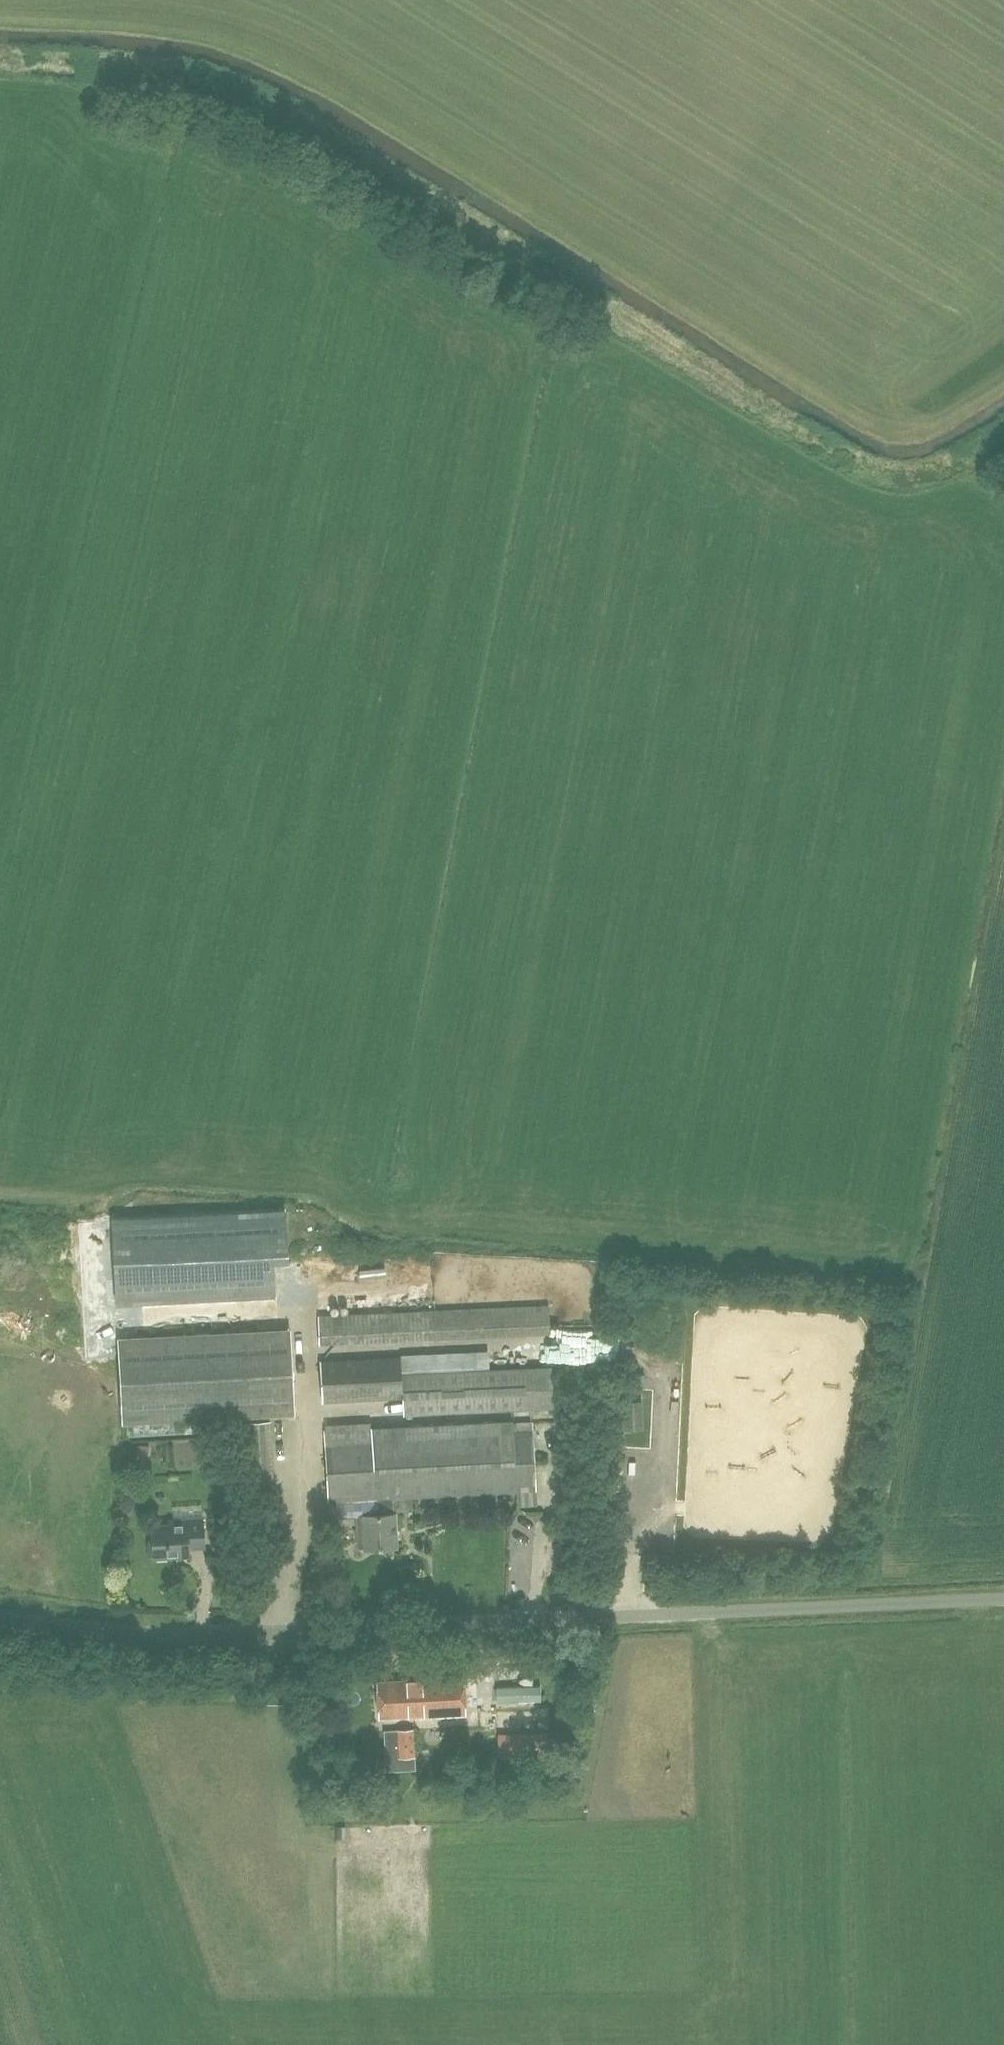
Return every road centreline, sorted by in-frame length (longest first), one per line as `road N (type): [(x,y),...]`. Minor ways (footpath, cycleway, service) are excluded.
road 1 (unclassified): [(0,1615),(252,1631),(1003,1599)]

